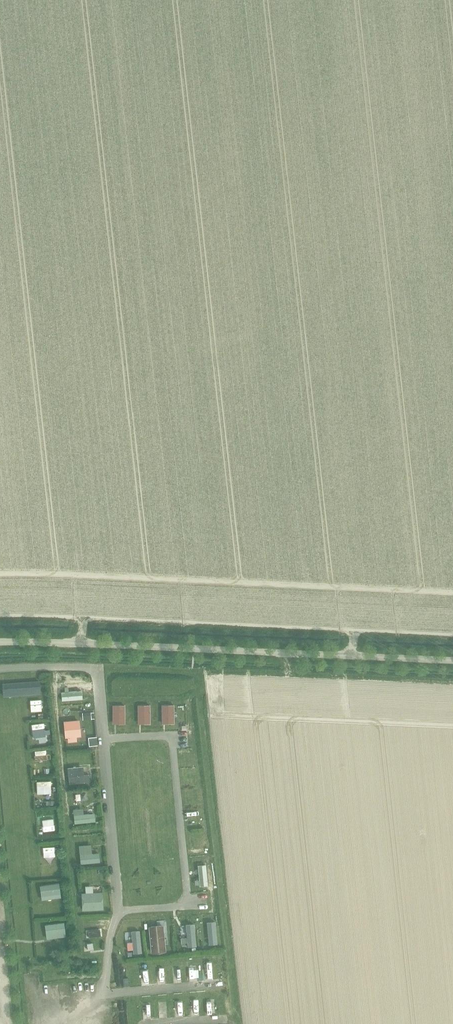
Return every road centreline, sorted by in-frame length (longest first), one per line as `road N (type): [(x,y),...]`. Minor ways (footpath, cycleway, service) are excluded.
road 1 (unclassified): [(0,642),(452,661)]

